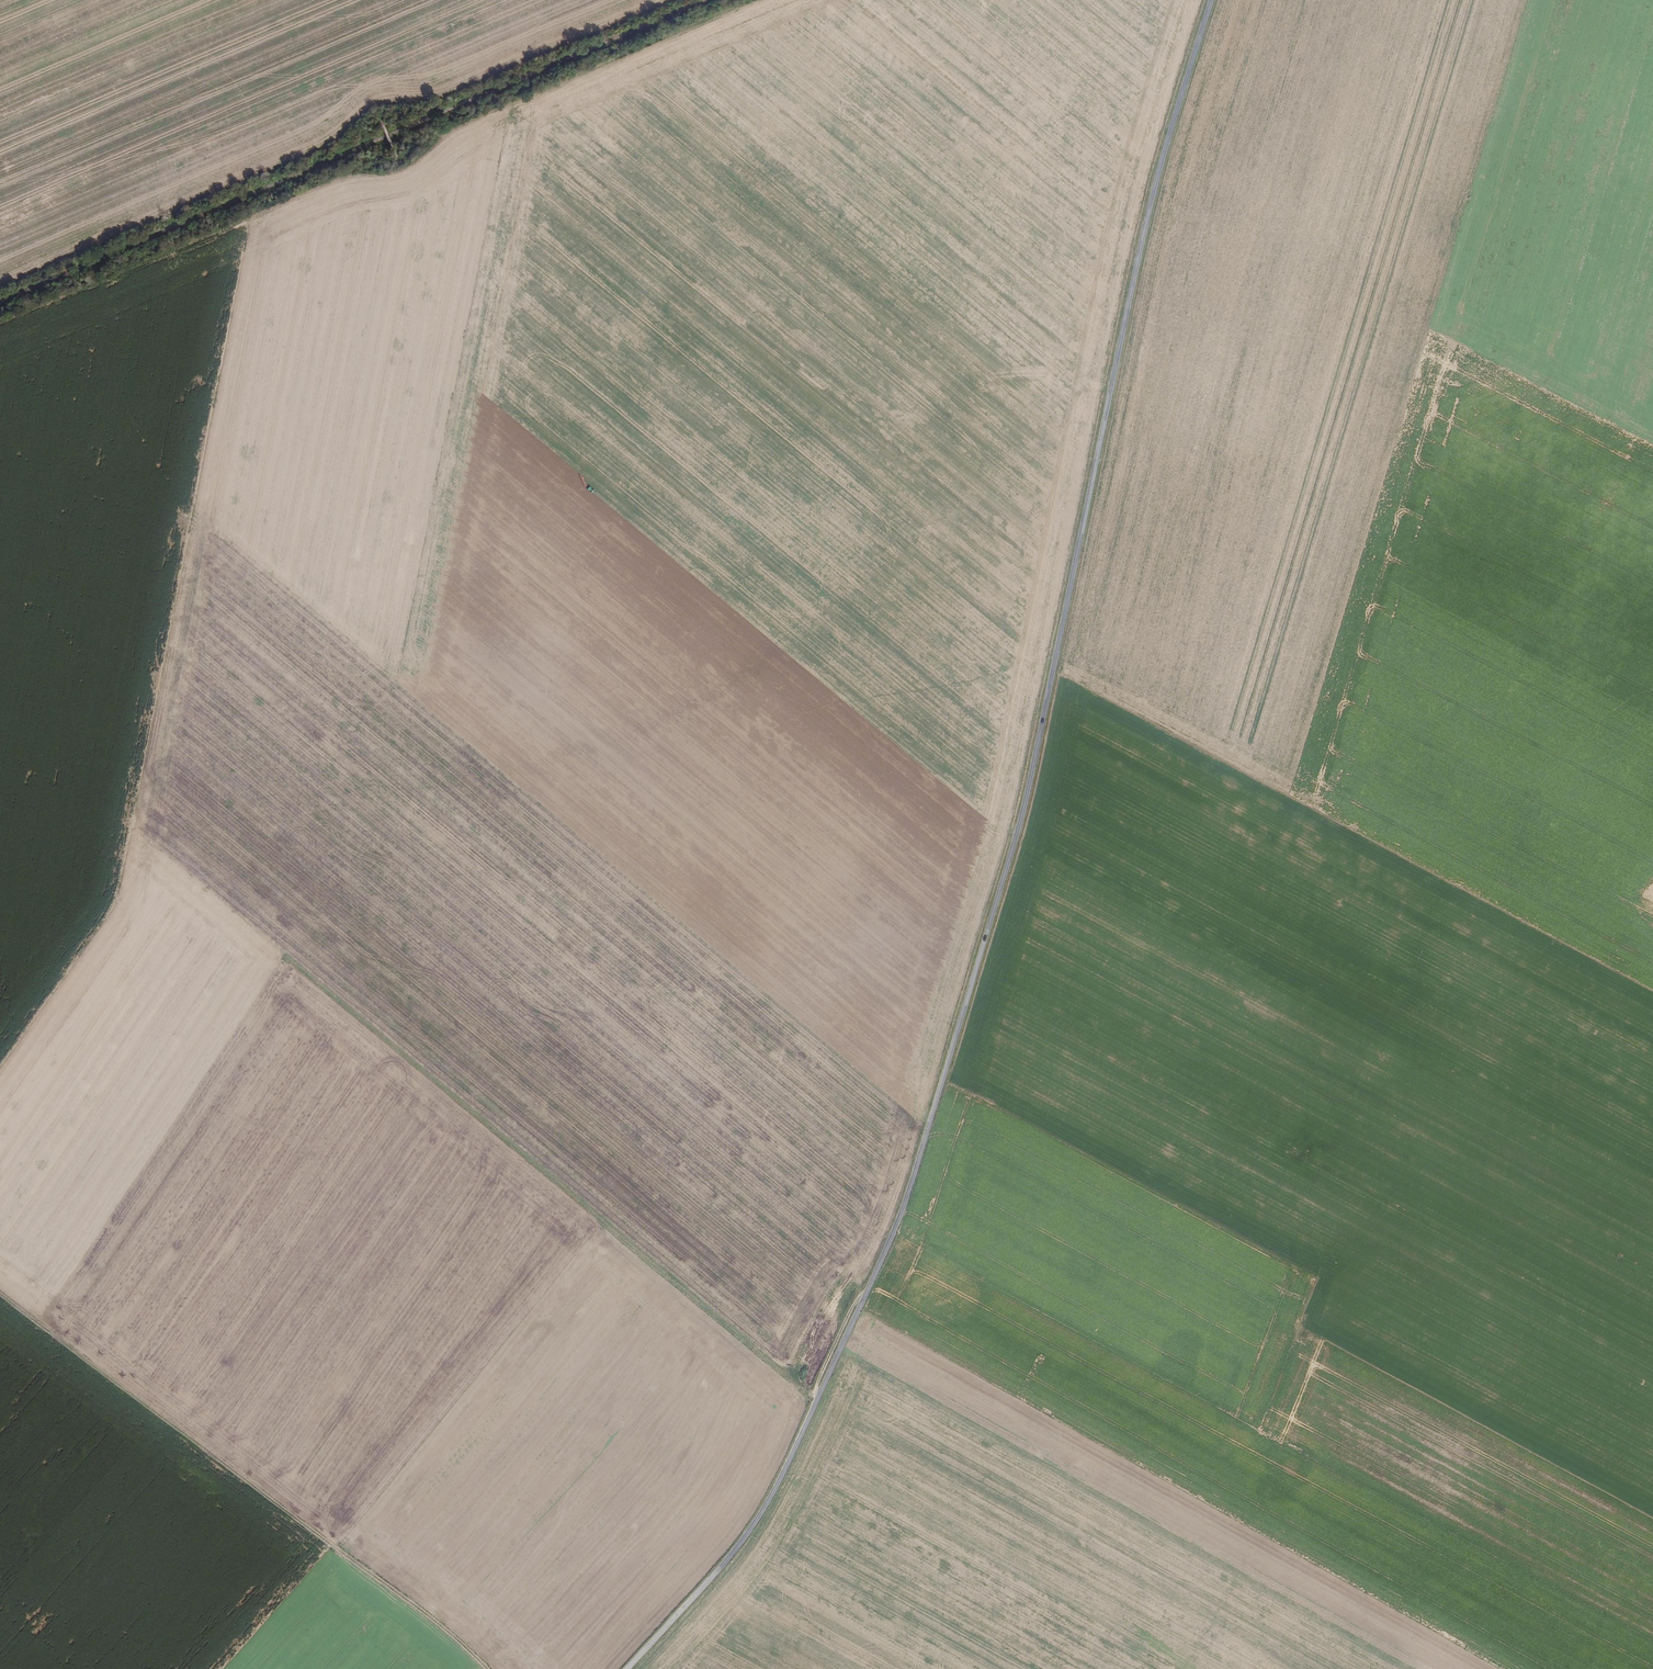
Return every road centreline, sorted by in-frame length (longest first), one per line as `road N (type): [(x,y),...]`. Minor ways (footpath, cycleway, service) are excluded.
road 1 (unclassified): [(627,1668),(765,1506),(895,1228),(1019,822),(1152,197),(1211,0)]
road 2 (track): [(0,1295),(450,1633),(487,1668)]

